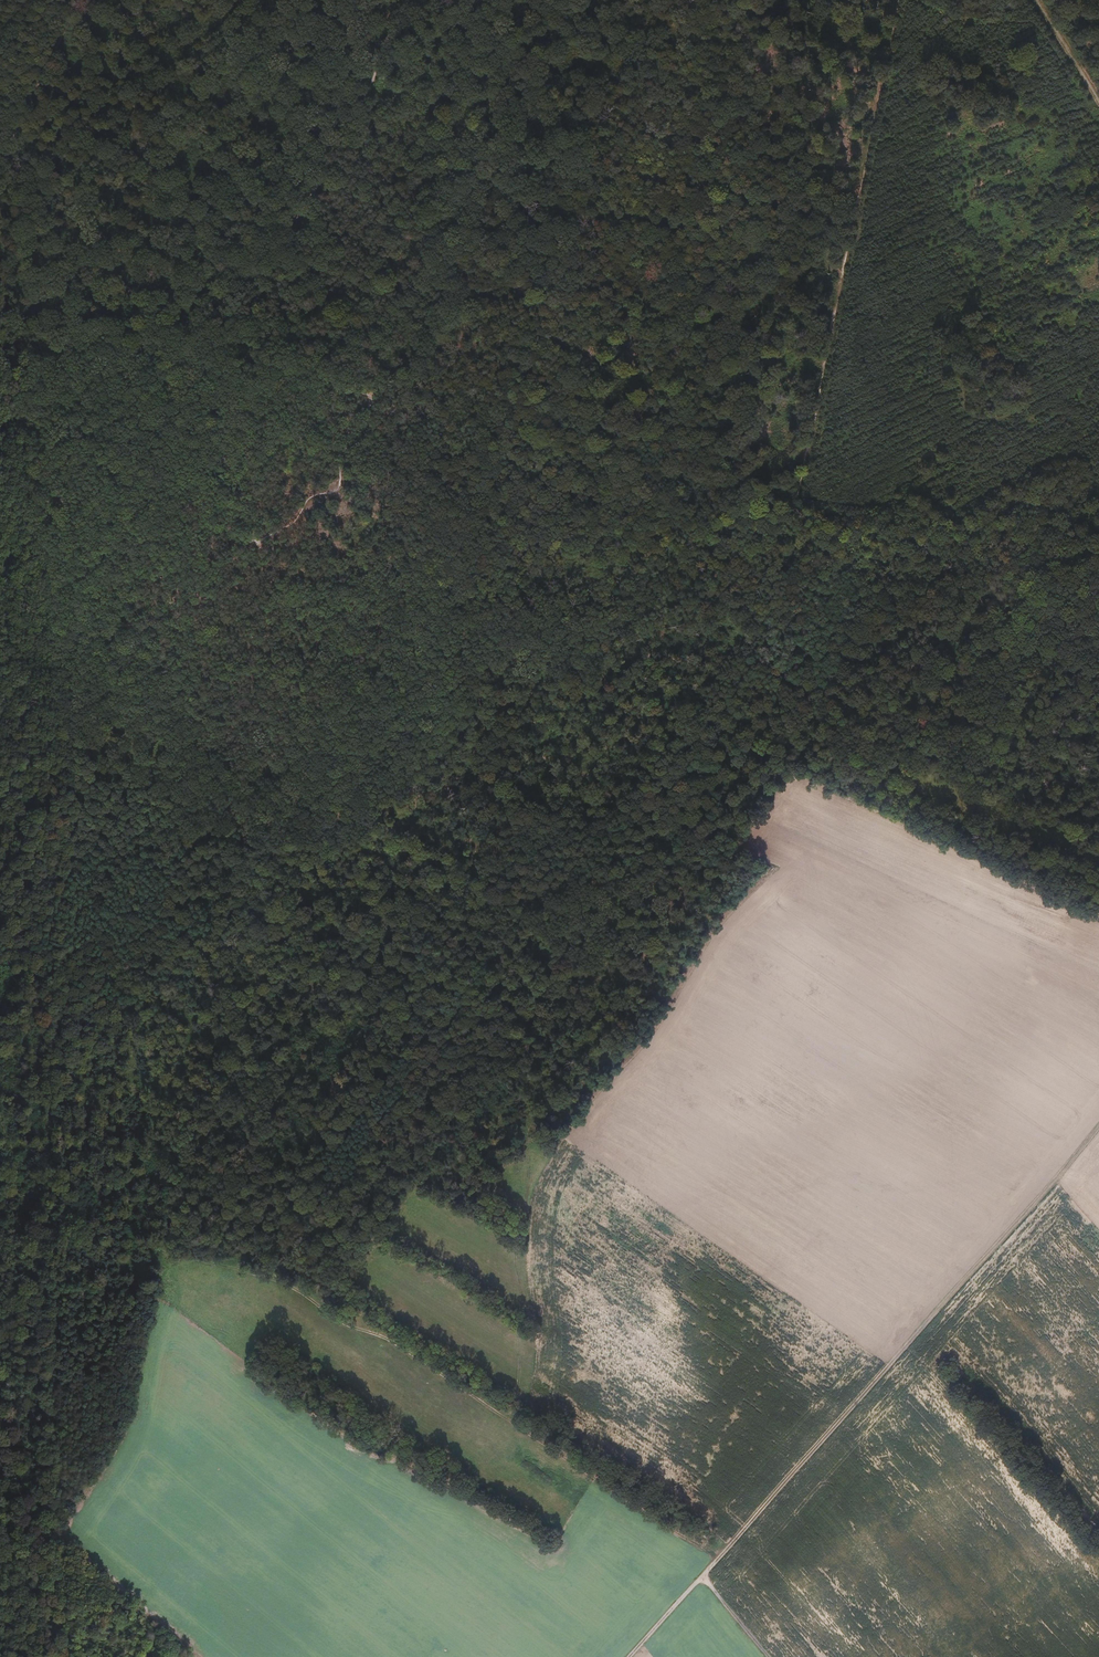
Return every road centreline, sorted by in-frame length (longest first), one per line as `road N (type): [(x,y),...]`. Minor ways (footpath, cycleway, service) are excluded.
road 1 (track): [(627,1656),(1098,1124)]
road 2 (track): [(804,508),(901,0)]
road 3 (track): [(0,322),(136,336),(173,330),(247,282),(297,236)]
road 4 (track): [(147,334),(242,358),(271,381),(352,372)]
road 5 (track): [(0,158),(80,0)]

